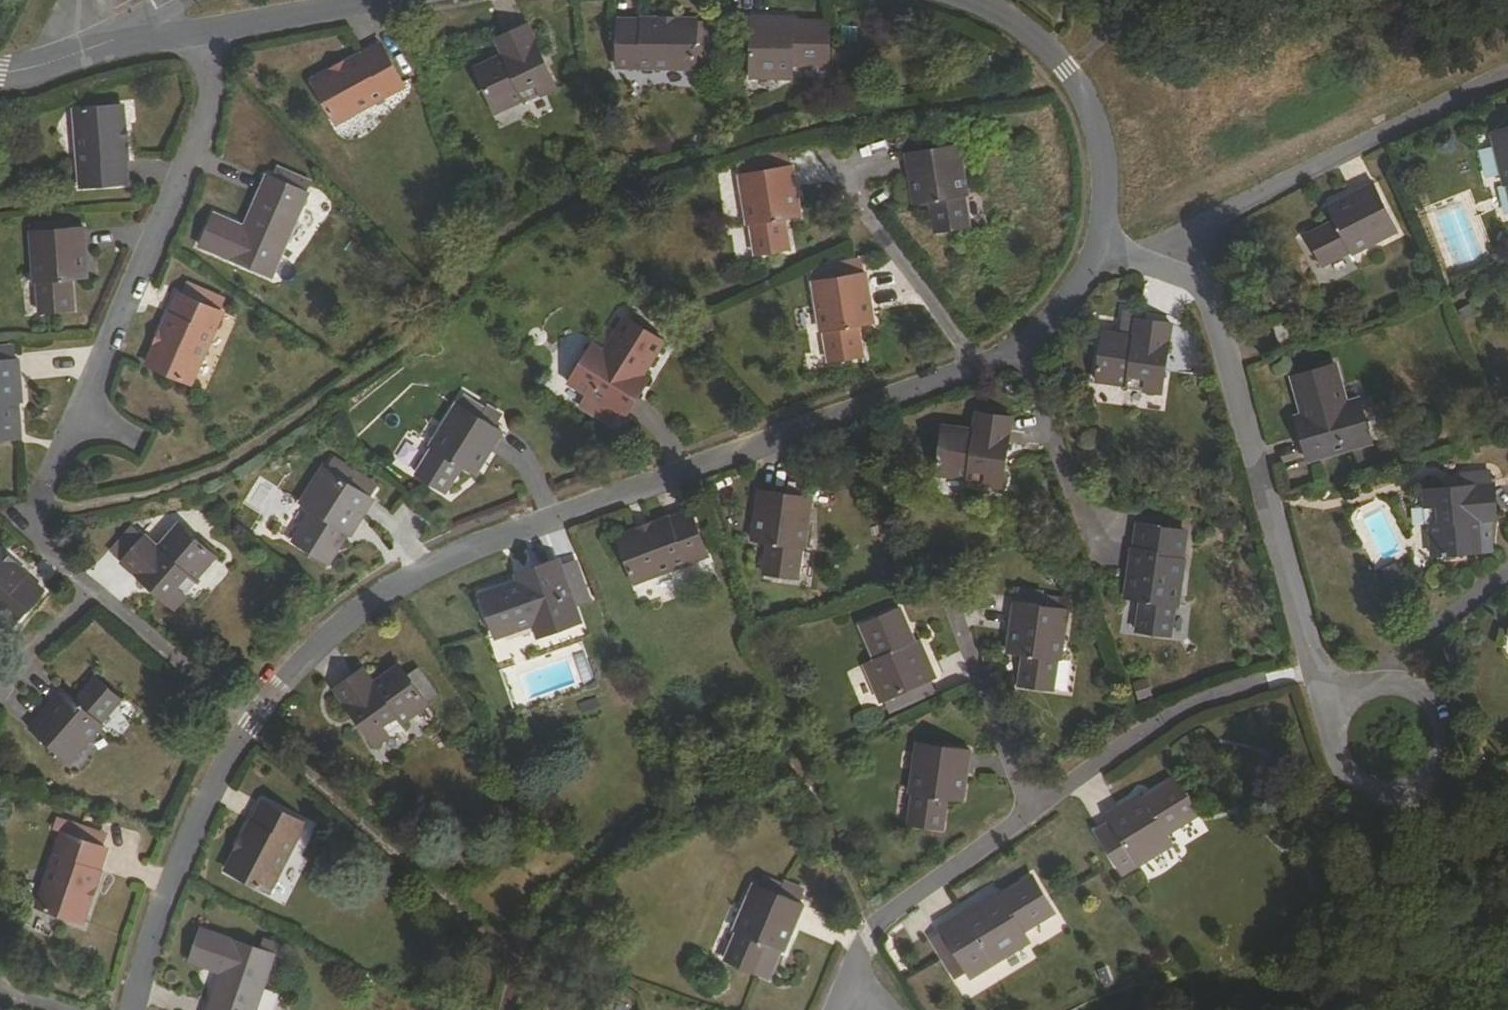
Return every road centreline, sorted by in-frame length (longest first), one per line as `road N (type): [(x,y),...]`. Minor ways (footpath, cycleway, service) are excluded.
road 1 (residential): [(1101,248),(1034,334),(984,365),(421,575),(330,633),(249,723)]
road 2 (residential): [(201,33),(208,114),(38,512),(39,543),(86,590)]
road 3 (residential): [(1173,275),(1204,296),(1215,316),(1315,667)]
road 4 (residential): [(1507,77),(1208,229),(1173,275)]
road 5 (residential): [(1346,709),(1336,749),(1358,784),(1398,795),(1434,774),(1446,734),(1426,698),(1387,685),(1352,701)]
road 6 (residential): [(249,723),(176,872),(134,1009)]
road 7 (residential): [(971,0),(1051,52),(1086,101),(1102,165),(1101,248)]
road 8 (residential): [(1036,809),(885,915),(841,997)]
road 9 (residential): [(940,569),(1036,809)]
road 10 (residential): [(1234,690),(1181,710),(1036,809)]
road 11 (residential): [(249,723),(86,590)]
road 12 (residential): [(201,33),(377,0)]

